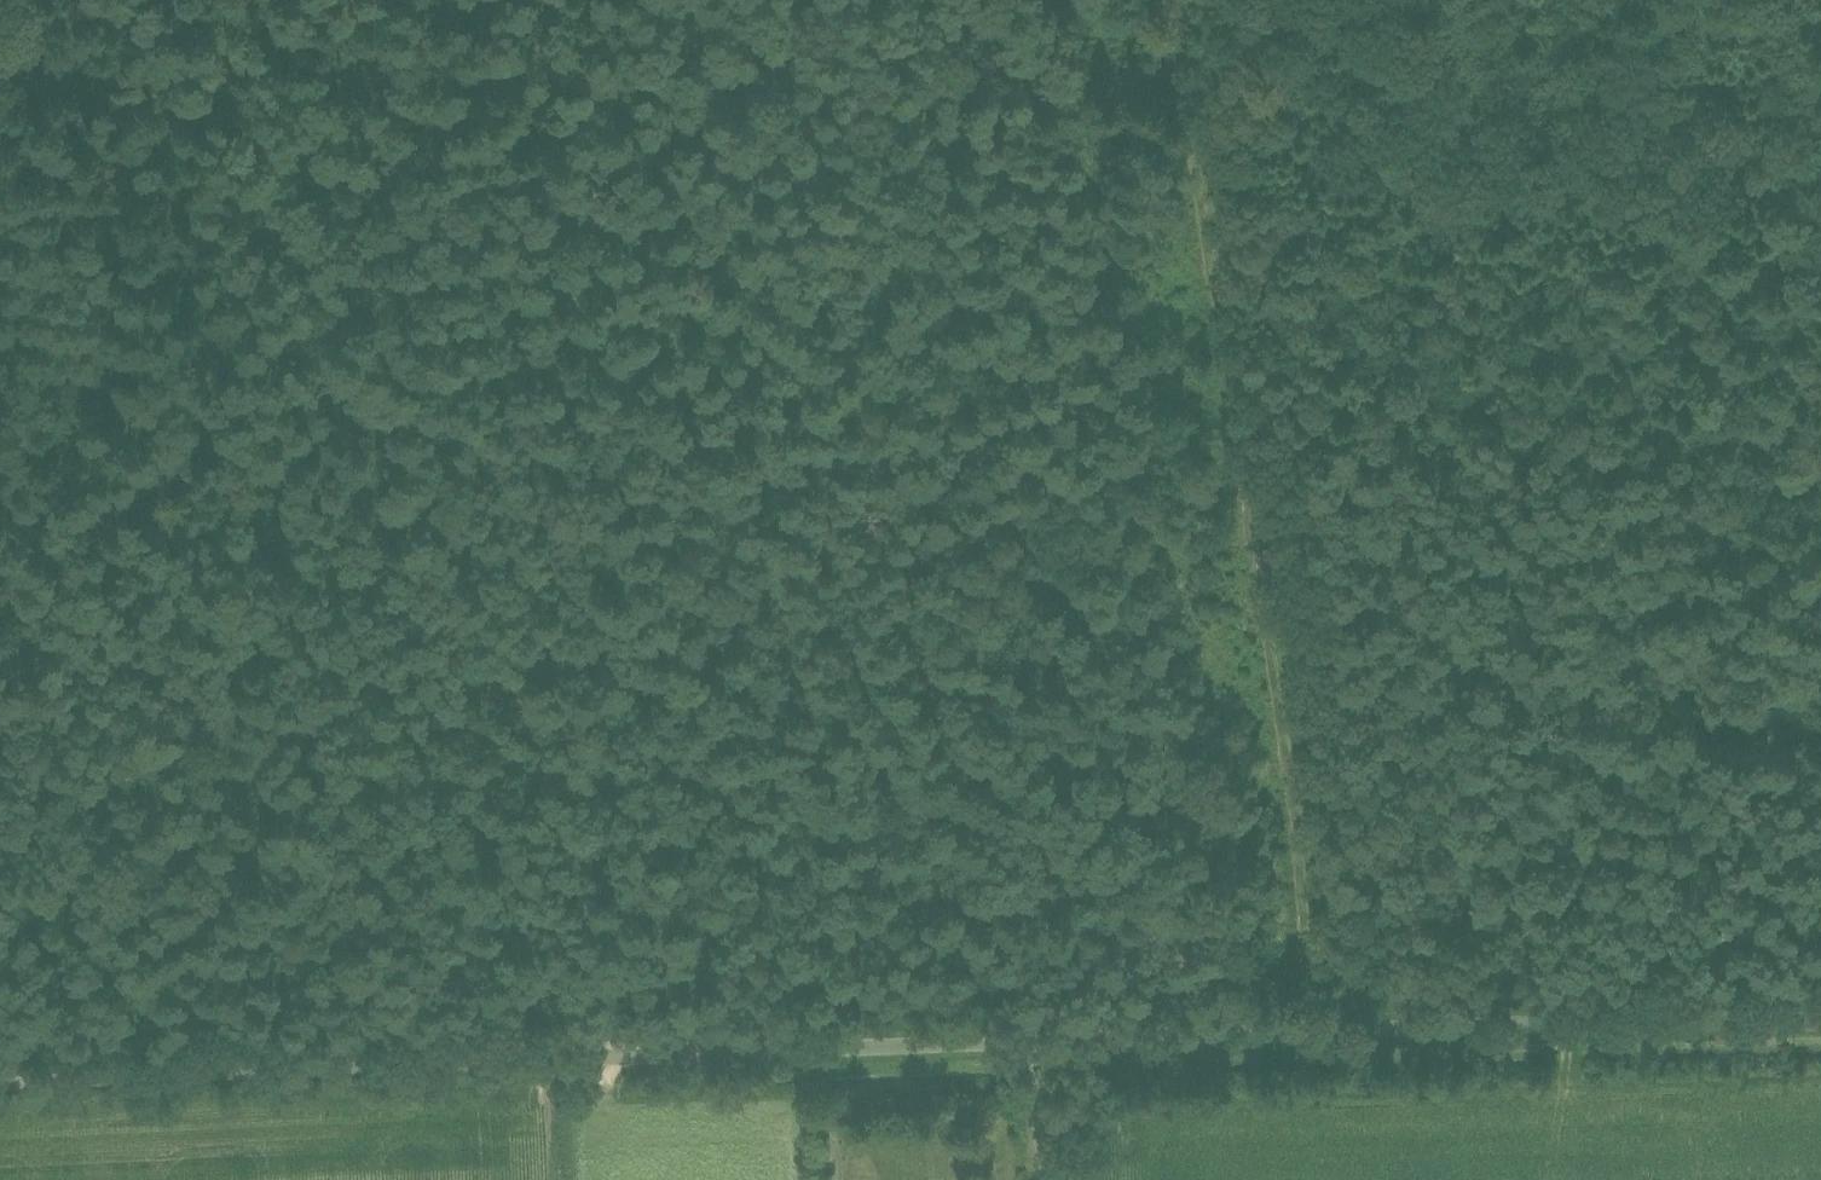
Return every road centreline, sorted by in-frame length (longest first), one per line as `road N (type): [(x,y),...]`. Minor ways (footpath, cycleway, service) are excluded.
road 1 (residential): [(0,1077),(1820,1015)]

